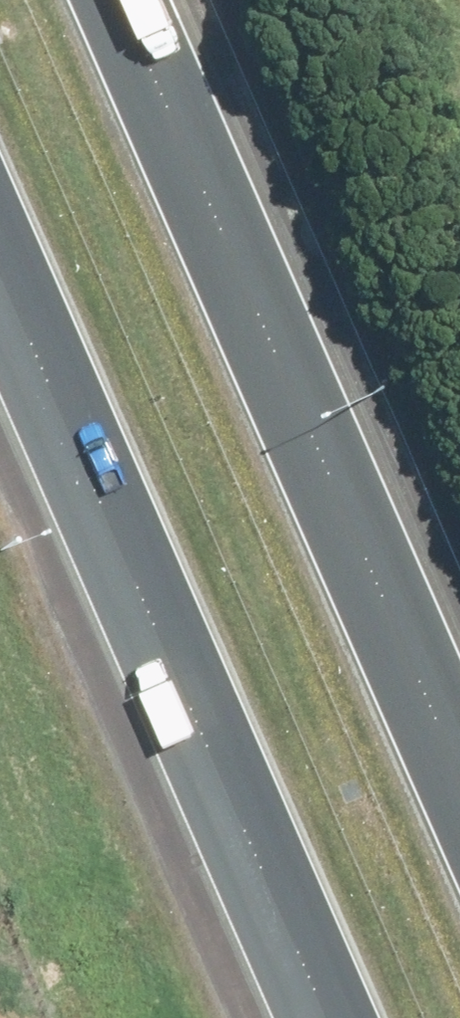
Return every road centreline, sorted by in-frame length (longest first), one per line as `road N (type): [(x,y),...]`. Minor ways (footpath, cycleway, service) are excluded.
road 1 (motorway): [(313,1017),(0,307)]
road 2 (motorway): [(150,0),(459,701)]

